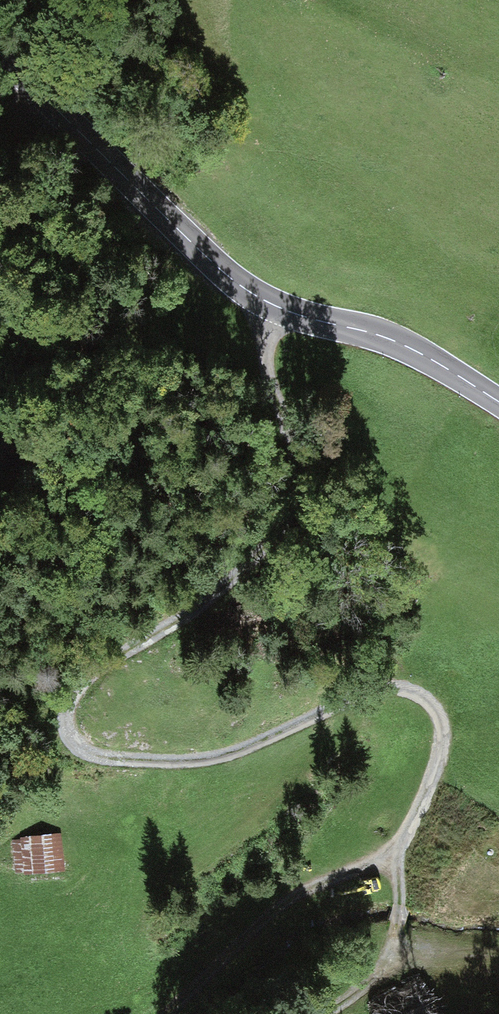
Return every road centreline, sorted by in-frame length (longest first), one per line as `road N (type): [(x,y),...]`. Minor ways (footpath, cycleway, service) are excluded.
road 1 (track): [(264,300),(274,393),(297,486),(289,518),(208,598),(82,680),(64,726),(90,752),(191,762),(379,686),(427,698),(443,729),(438,764),(406,837),(283,904),(167,1013)]
road 2 (tertiary): [(0,53),(240,285),(280,308),(406,345),(498,401)]
road 3 (track): [(395,846),(401,904),(384,963),(321,1013)]

